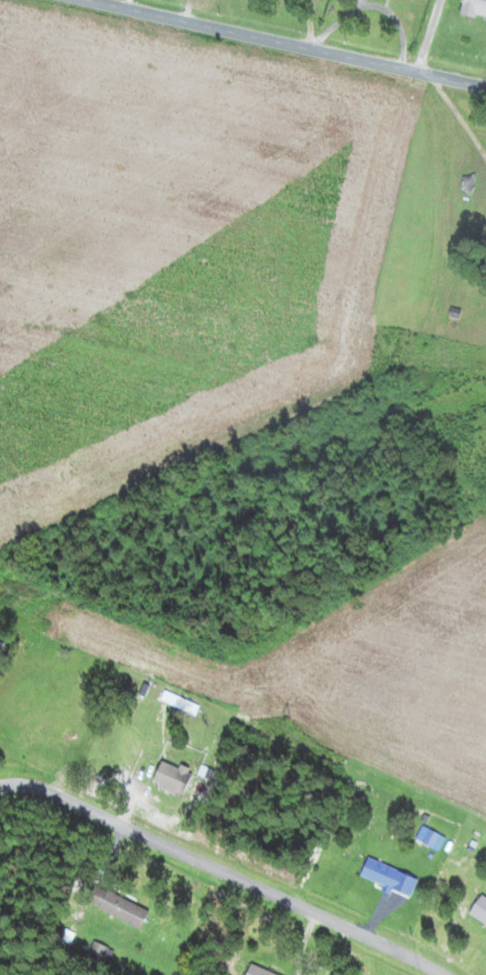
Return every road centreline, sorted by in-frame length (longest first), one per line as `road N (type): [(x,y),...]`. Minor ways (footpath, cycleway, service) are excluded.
road 1 (residential): [(0,795),(75,804),(459,974)]
road 2 (residential): [(485,86),(98,0)]

